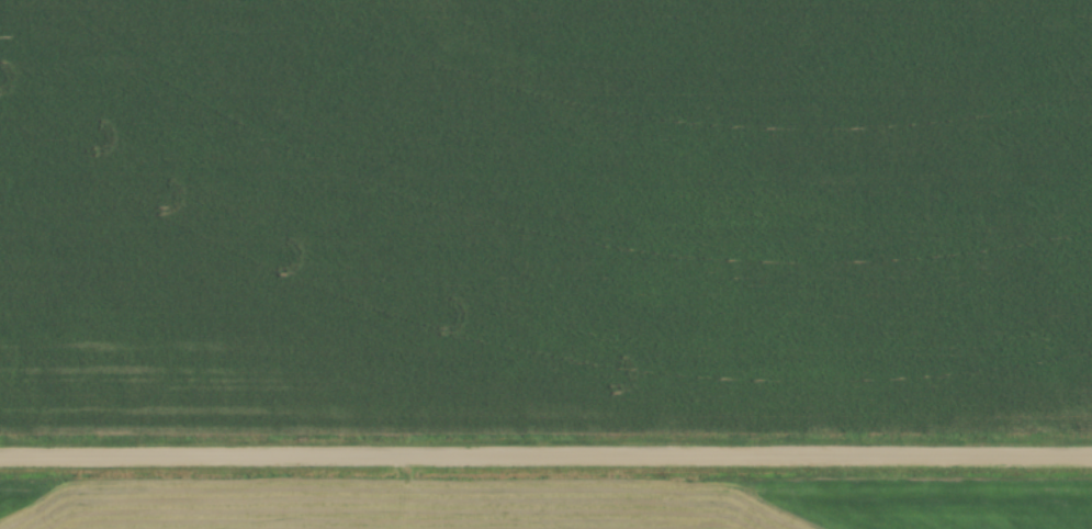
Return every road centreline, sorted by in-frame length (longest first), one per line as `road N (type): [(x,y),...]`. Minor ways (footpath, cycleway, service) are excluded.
road 1 (residential): [(1091,458),(0,460)]

